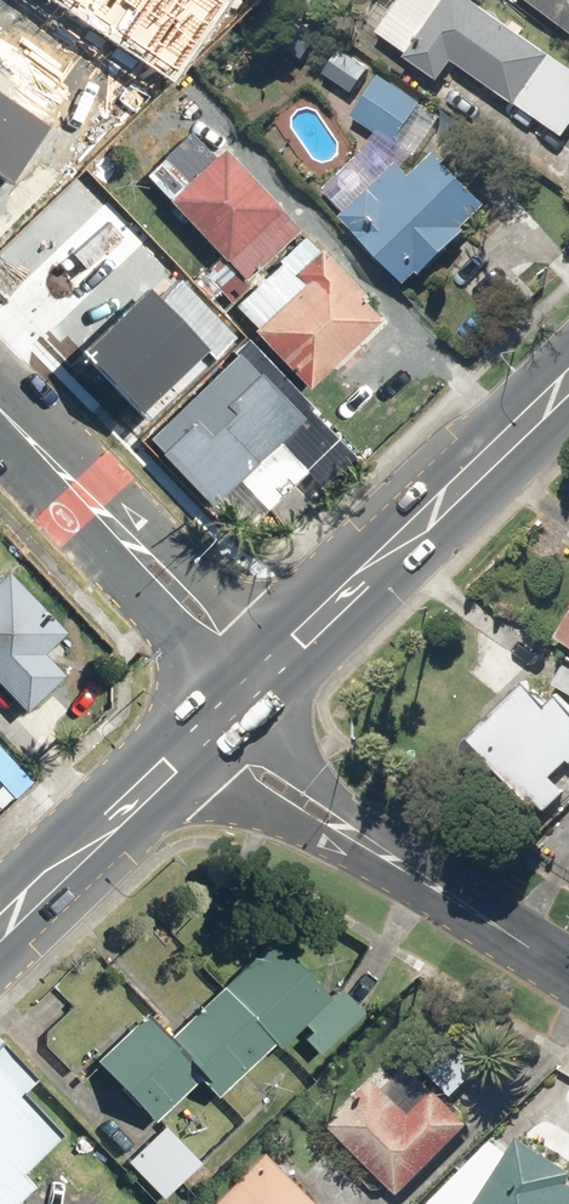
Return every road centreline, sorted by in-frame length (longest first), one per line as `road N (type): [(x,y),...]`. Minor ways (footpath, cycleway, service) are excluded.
road 1 (primary): [(279,653),(568,382)]
road 2 (primary): [(0,927),(182,751)]
road 3 (residential): [(568,969),(364,841)]
road 4 (residential): [(240,693),(111,565),(96,508)]
road 5 (residential): [(96,508),(150,522),(279,653)]
road 6 (residential): [(364,841),(320,837),(182,751)]
road 7 (residential): [(217,717),(338,793),(364,841)]
road 8 (residential): [(0,410),(96,508)]

